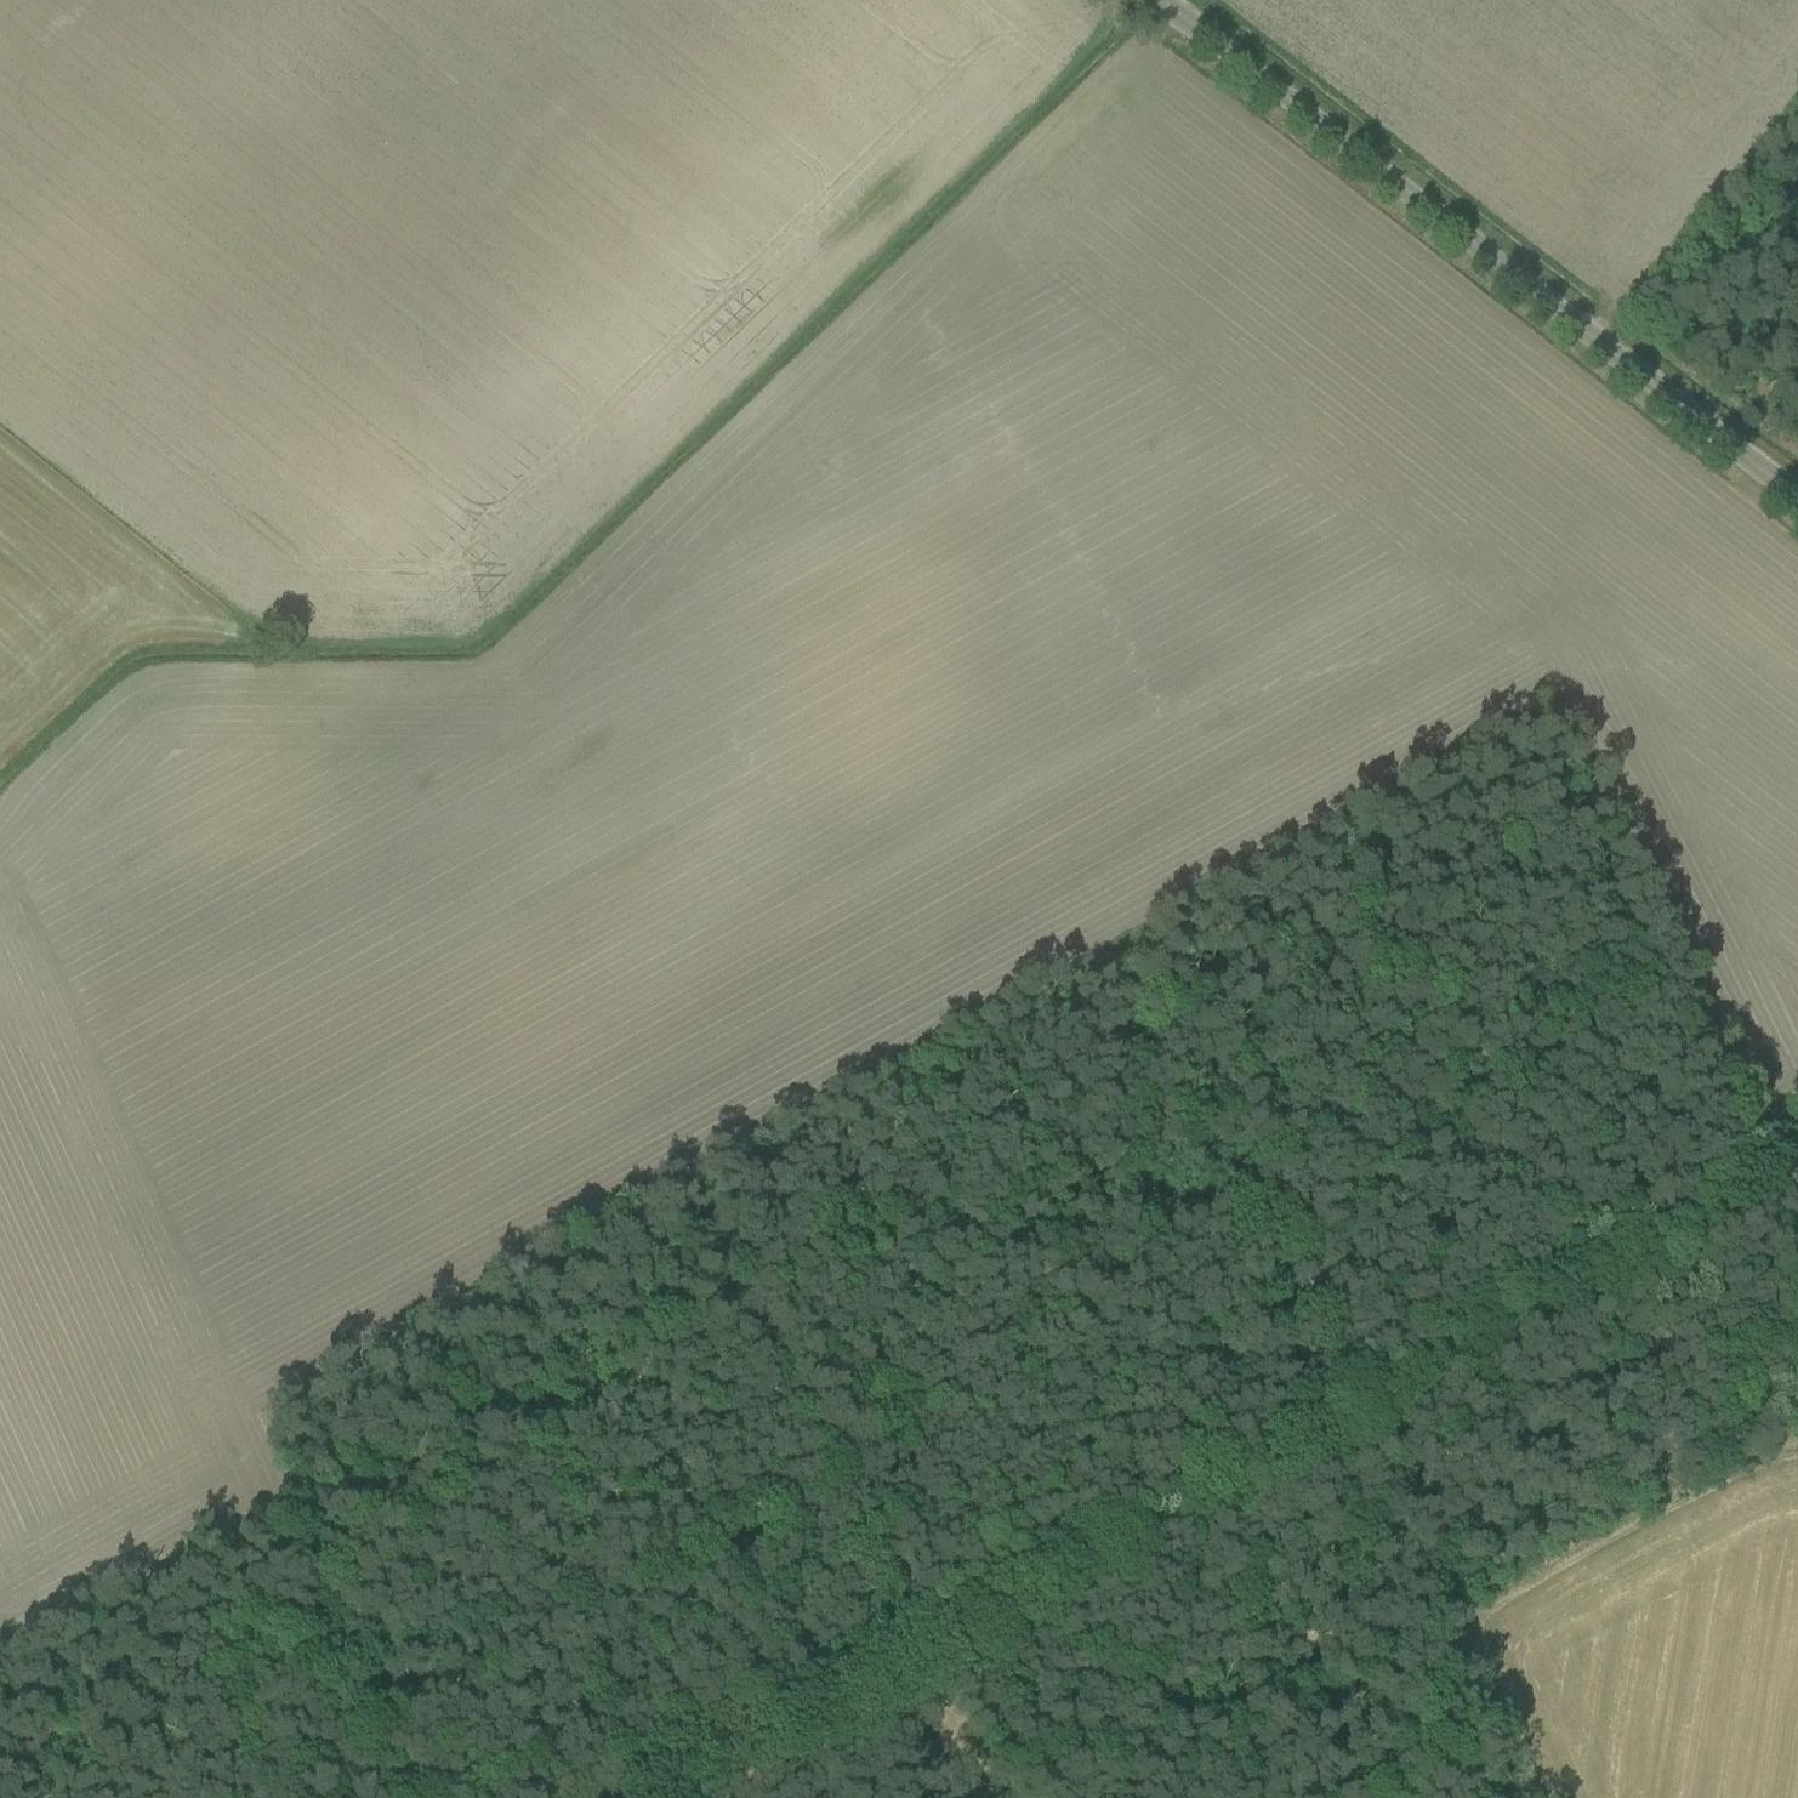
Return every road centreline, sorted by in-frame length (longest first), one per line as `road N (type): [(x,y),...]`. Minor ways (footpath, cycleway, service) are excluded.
road 1 (track): [(657,1797),(1797,1166)]
road 2 (unclassified): [(1797,498),(1161,0)]

